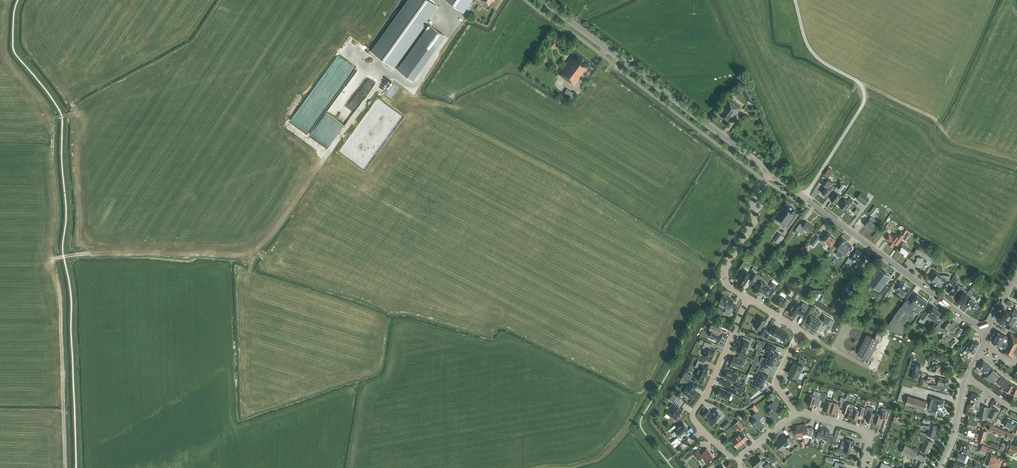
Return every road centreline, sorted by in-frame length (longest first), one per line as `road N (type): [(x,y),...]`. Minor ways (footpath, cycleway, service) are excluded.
road 1 (tertiary): [(989,331),(769,174)]
road 2 (tertiary): [(769,174),(606,48)]
road 3 (track): [(859,83),(931,116),(952,142),(1016,162)]
road 4 (unclassified): [(703,431),(693,415),(749,298)]
road 5 (unclassified): [(769,174),(724,270),(728,285),(749,298)]

